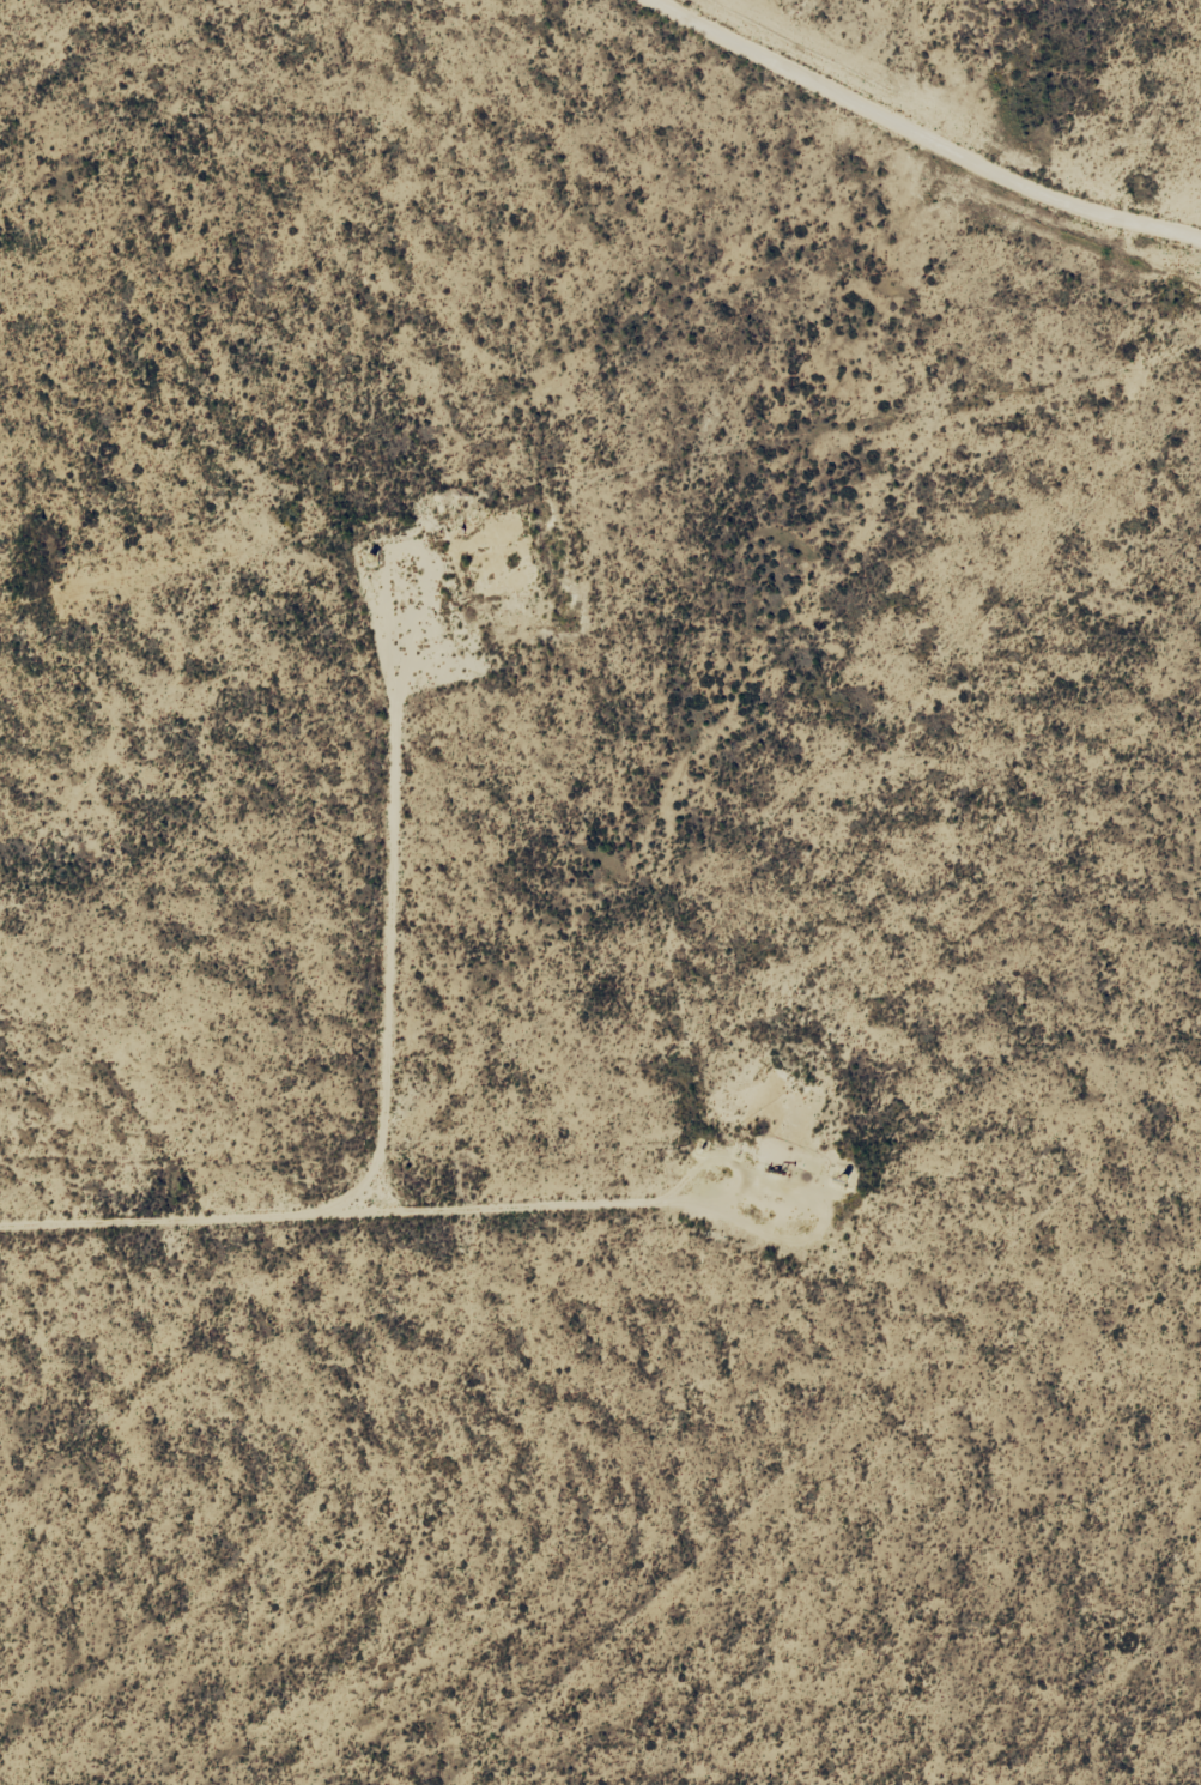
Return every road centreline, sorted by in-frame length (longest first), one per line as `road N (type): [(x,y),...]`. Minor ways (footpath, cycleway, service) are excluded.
road 1 (track): [(0,1536),(562,1048),(1200,404)]
road 2 (track): [(554,0),(1012,201),(1200,263)]

